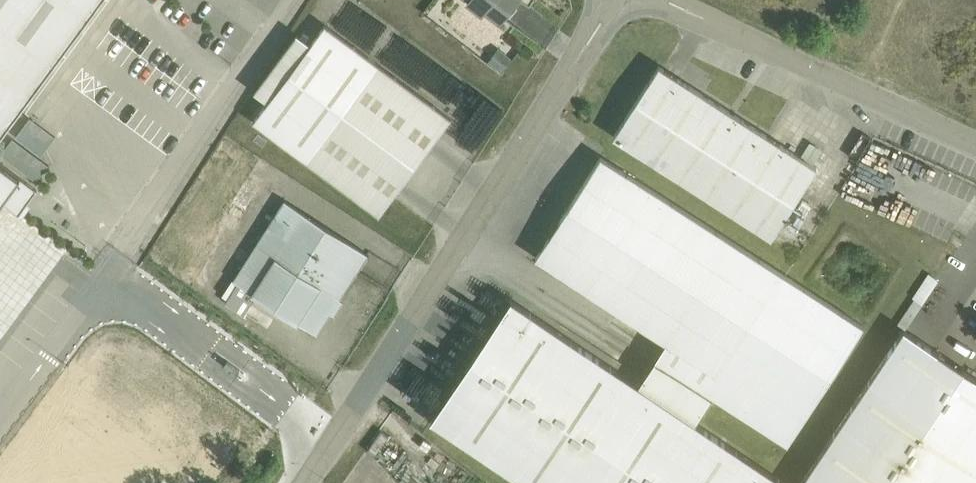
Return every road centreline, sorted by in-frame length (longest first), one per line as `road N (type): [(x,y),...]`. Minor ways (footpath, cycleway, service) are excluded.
road 1 (unclassified): [(297,482),(621,0)]
road 2 (unclassified): [(975,150),(655,0)]

